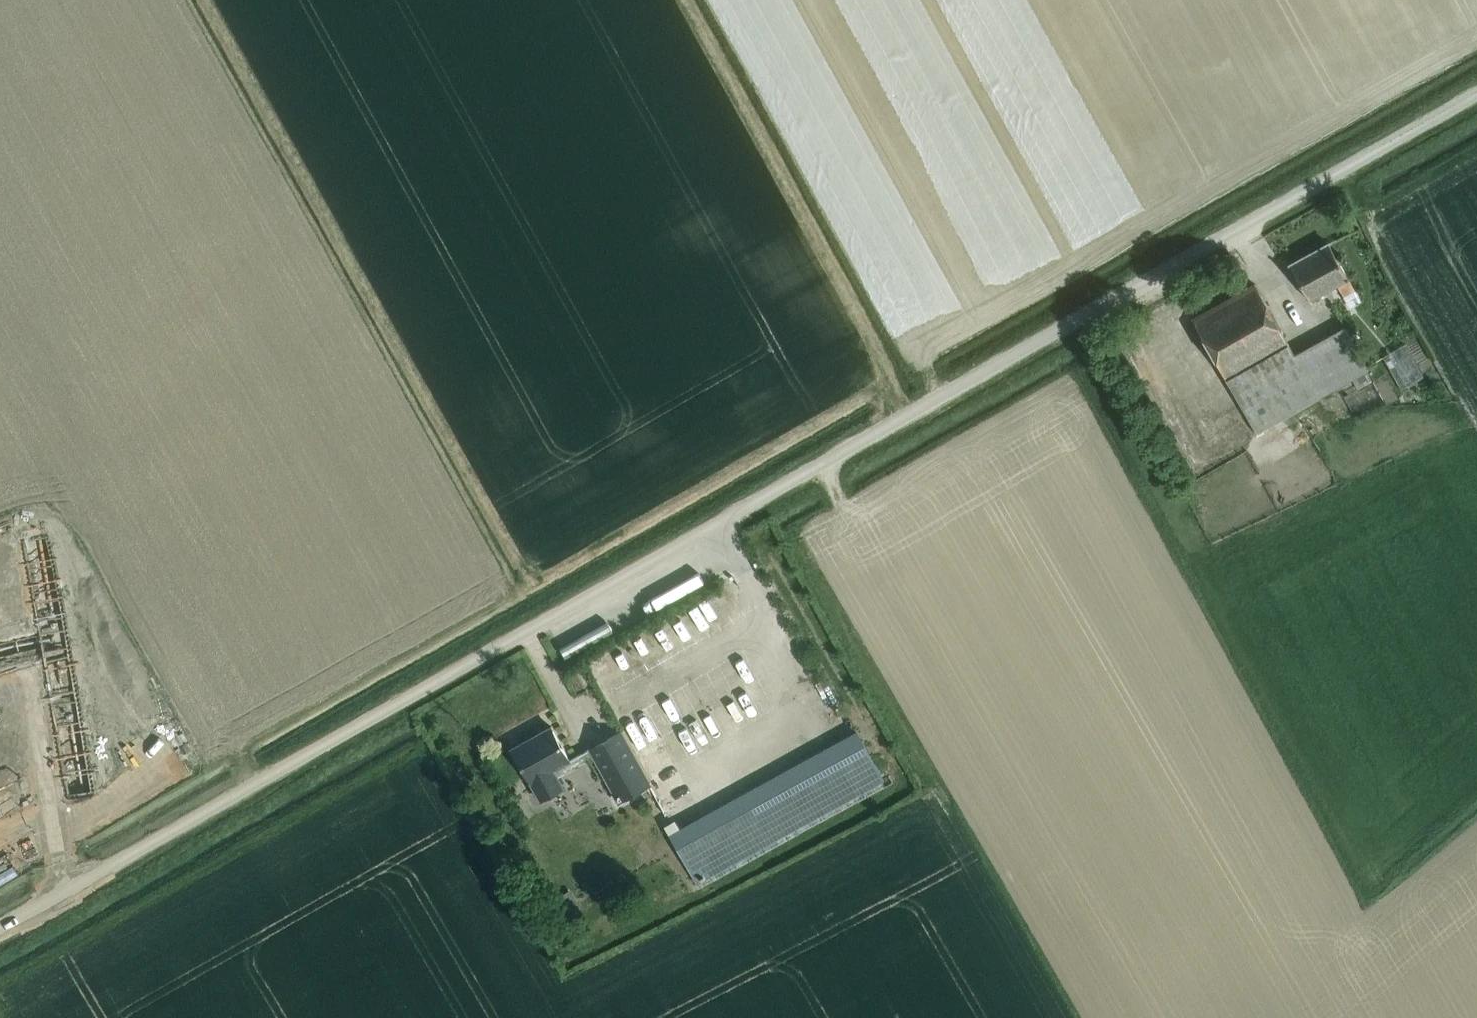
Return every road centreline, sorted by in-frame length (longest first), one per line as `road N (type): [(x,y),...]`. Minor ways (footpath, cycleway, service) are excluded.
road 1 (unclassified): [(0,931),(1476,90)]

